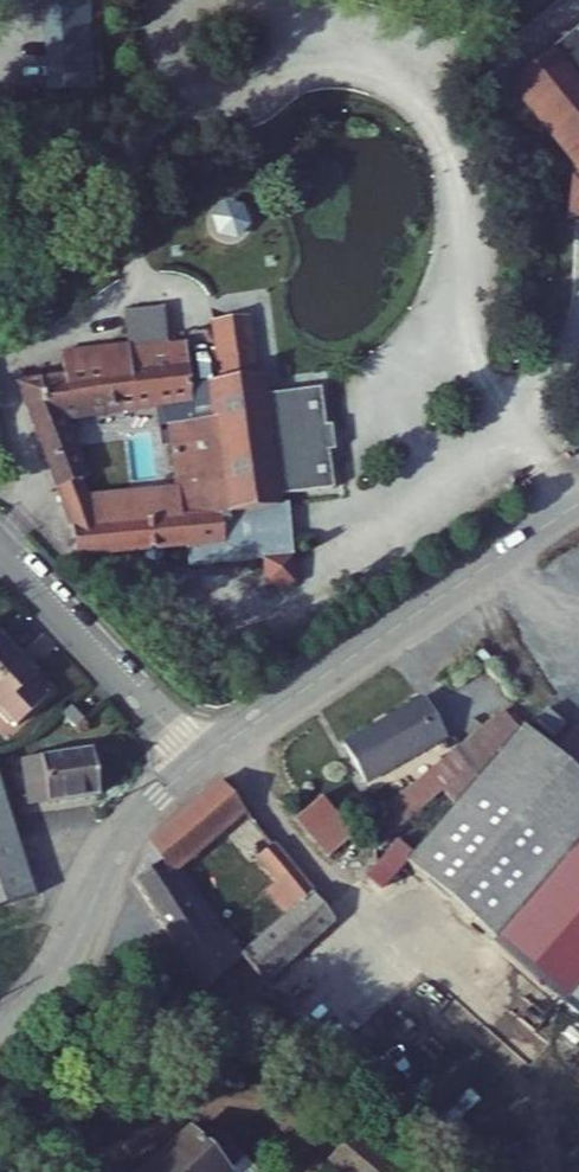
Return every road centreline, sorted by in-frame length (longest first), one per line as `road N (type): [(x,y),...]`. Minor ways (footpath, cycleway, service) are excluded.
road 1 (tertiary): [(199,763),(578,503)]
road 2 (tertiary): [(0,1033),(63,960),(121,836),(199,763)]
road 3 (residential): [(199,763),(0,548)]

